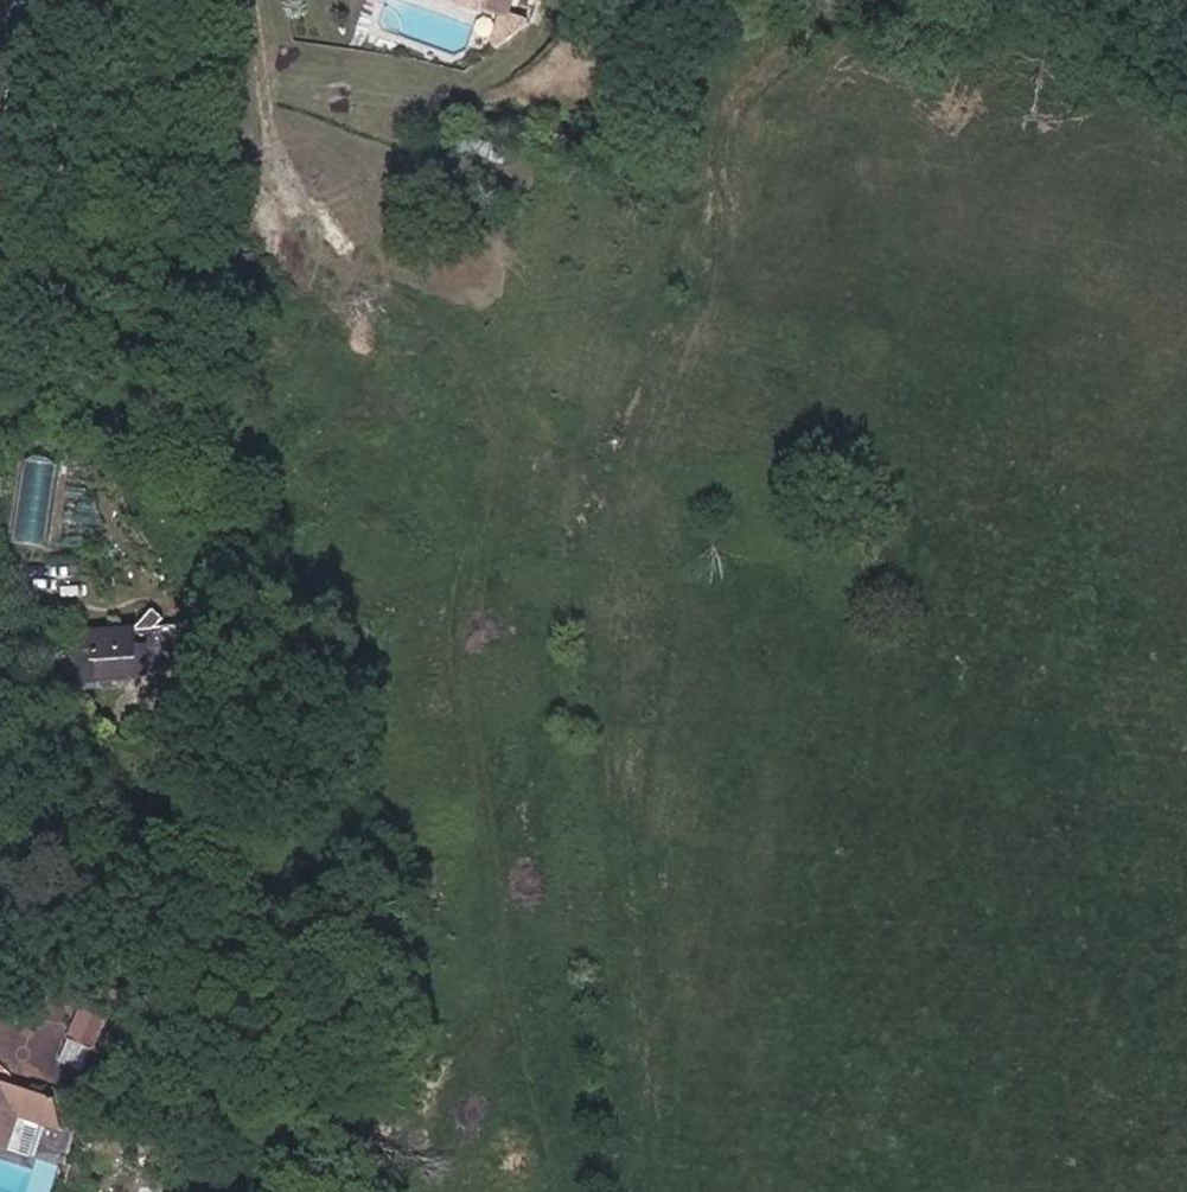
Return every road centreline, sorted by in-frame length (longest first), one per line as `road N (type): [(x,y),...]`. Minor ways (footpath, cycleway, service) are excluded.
road 1 (unclassified): [(45,0),(59,54),(0,357)]

